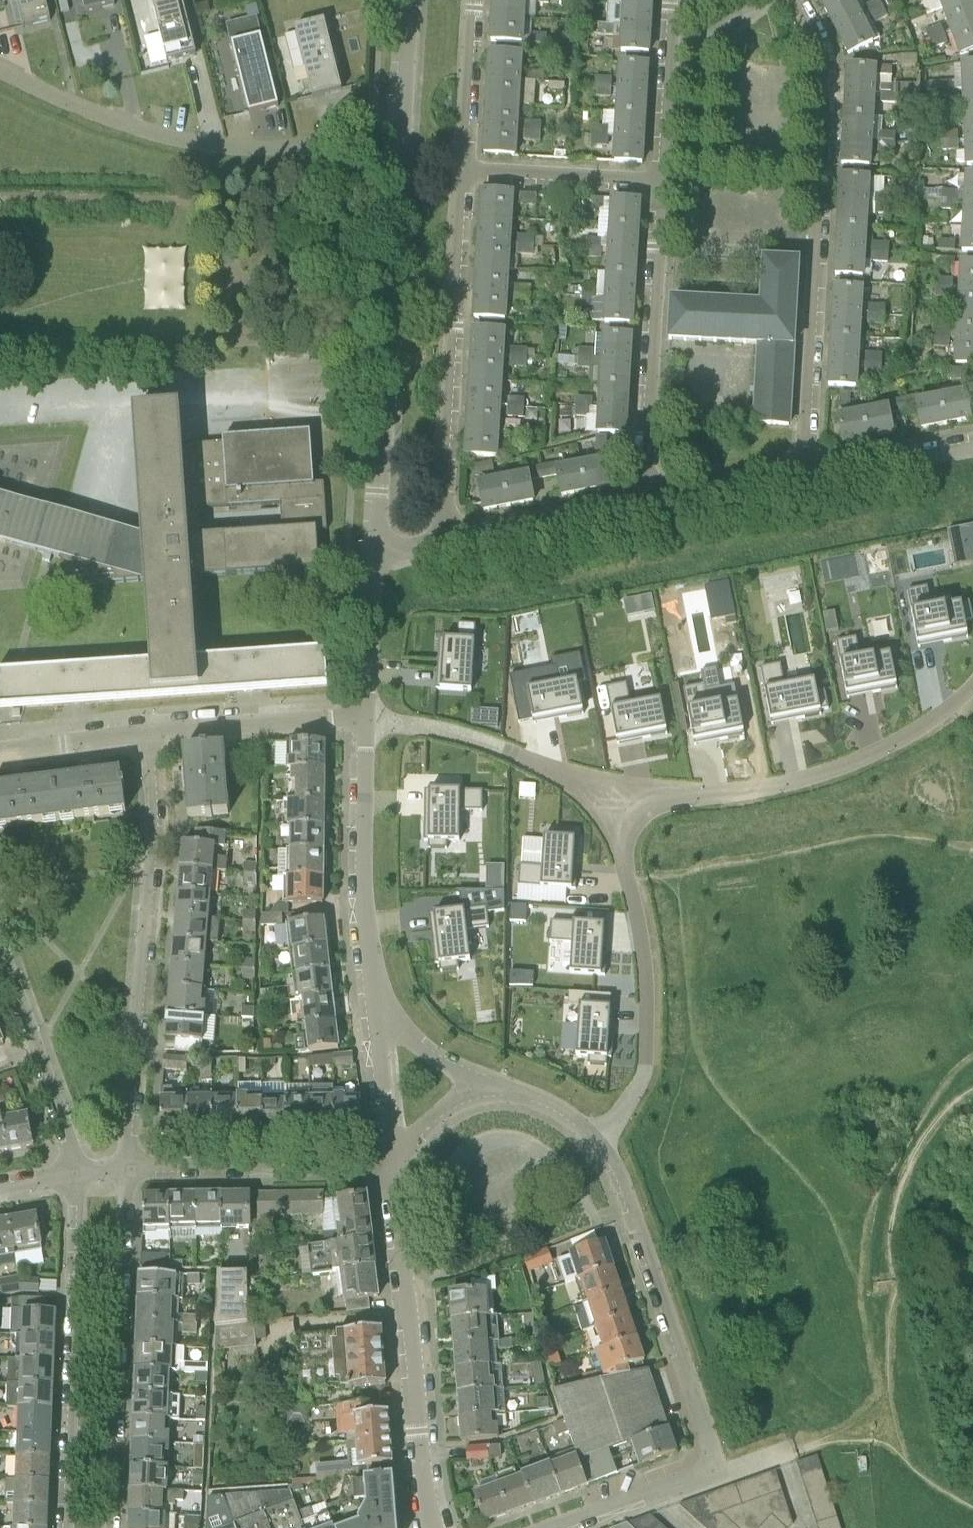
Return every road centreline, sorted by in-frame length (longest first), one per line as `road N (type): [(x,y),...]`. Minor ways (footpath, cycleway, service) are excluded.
road 1 (residential): [(373,556),(406,0)]
road 2 (residential): [(559,1527),(719,1469),(622,1183),(593,1137)]
road 3 (residential): [(805,477),(827,68),(797,0)]
road 4 (residential): [(127,1169),(155,834),(150,732)]
road 5 (residential): [(441,545),(464,173)]
road 6 (residential): [(430,1527),(392,1164)]
road 7 (residential): [(633,794),(745,791),(823,774),(912,733),(972,688)]
road 8 (residential): [(593,1137),(627,1104),(645,1070),(645,964),(625,858),(633,794)]
road 9 (residential): [(119,1527),(127,1169)]
road 10 (residential): [(78,1172),(64,1527)]
road 11 (residential): [(643,506),(659,183)]
road 12 (residential): [(376,1015),(364,888),(365,716)]
road 13 (residential): [(127,1169),(392,1164)]
road 14 (residential): [(0,955),(78,1172)]
road 15 (residential): [(150,732),(365,716)]
road 16 (residential): [(441,545),(643,506)]
road 17 (residential): [(659,183),(464,173)]
road 18 (residential): [(659,183),(671,0)]
road 19 (residential): [(464,173),(472,0)]
road 20 (residential): [(805,477),(972,446)]
road 21 (residential): [(643,506),(805,477)]
road 22 (residential): [(365,716),(373,556)]
road 23 (residential): [(0,751),(150,732)]
road 24 (residential): [(392,1164),(376,1015)]
road 25 (residential): [(502,750),(633,794)]
road 26 (residential): [(484,1085),(376,1015)]
road 27 (residential): [(392,1164),(426,1122),(484,1085)]
road 28 (residential): [(593,1137),(543,1103),(484,1085)]

